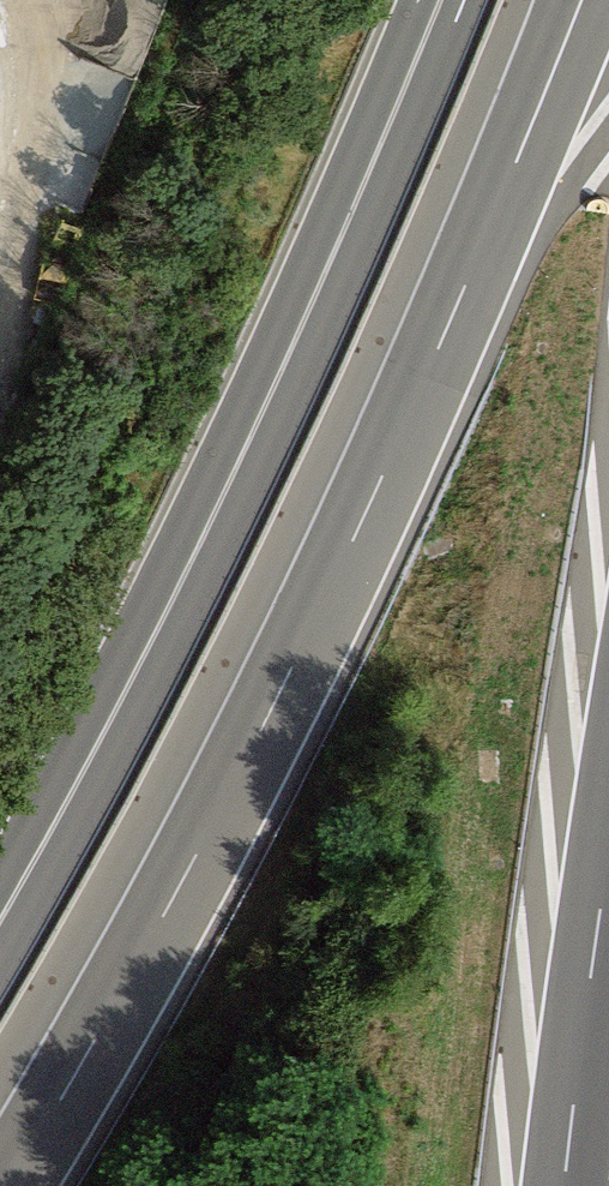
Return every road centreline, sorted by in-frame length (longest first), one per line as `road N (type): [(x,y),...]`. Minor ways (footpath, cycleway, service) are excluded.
road 1 (trunk): [(577,0),(445,338),(336,579),(190,864),(7,1185)]
road 2 (secondary): [(441,0),(271,395),(169,609),(0,918)]
road 3 (motorway): [(608,970),(588,1185)]

